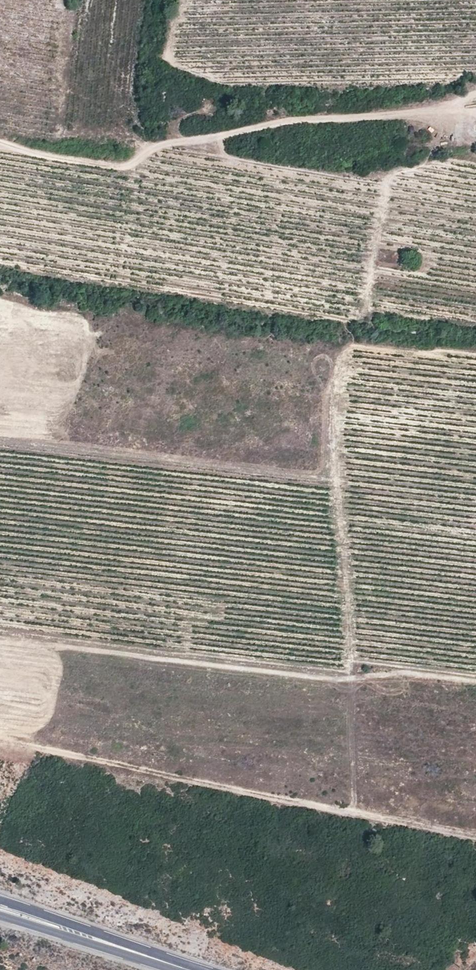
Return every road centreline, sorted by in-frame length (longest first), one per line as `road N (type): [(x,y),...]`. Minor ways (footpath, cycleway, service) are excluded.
road 1 (track): [(475,93),(441,106),(147,150),(126,164),(0,143)]
road 2 (track): [(0,742),(475,833)]
road 3 (tertiary): [(0,908),(191,969)]

